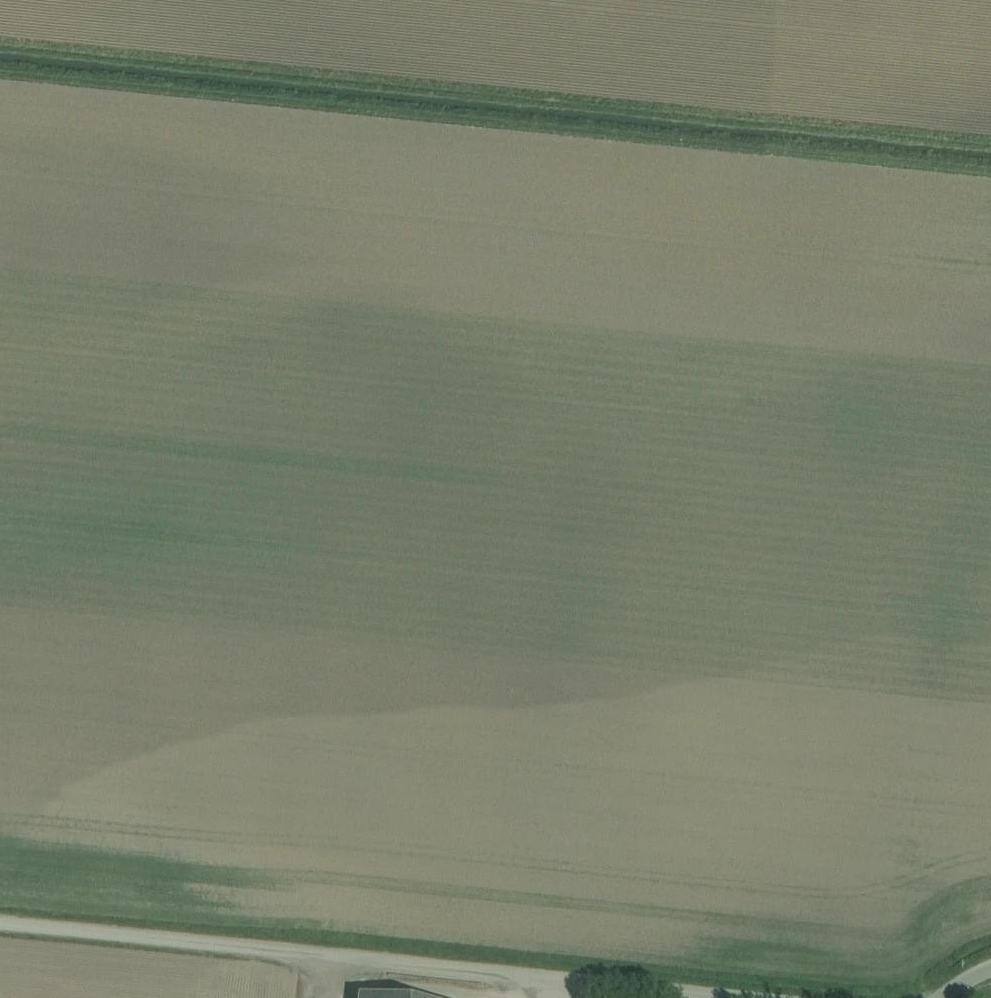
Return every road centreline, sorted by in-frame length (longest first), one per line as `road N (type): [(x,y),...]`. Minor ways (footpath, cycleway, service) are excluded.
road 1 (unclassified): [(718,997),(0,928)]

